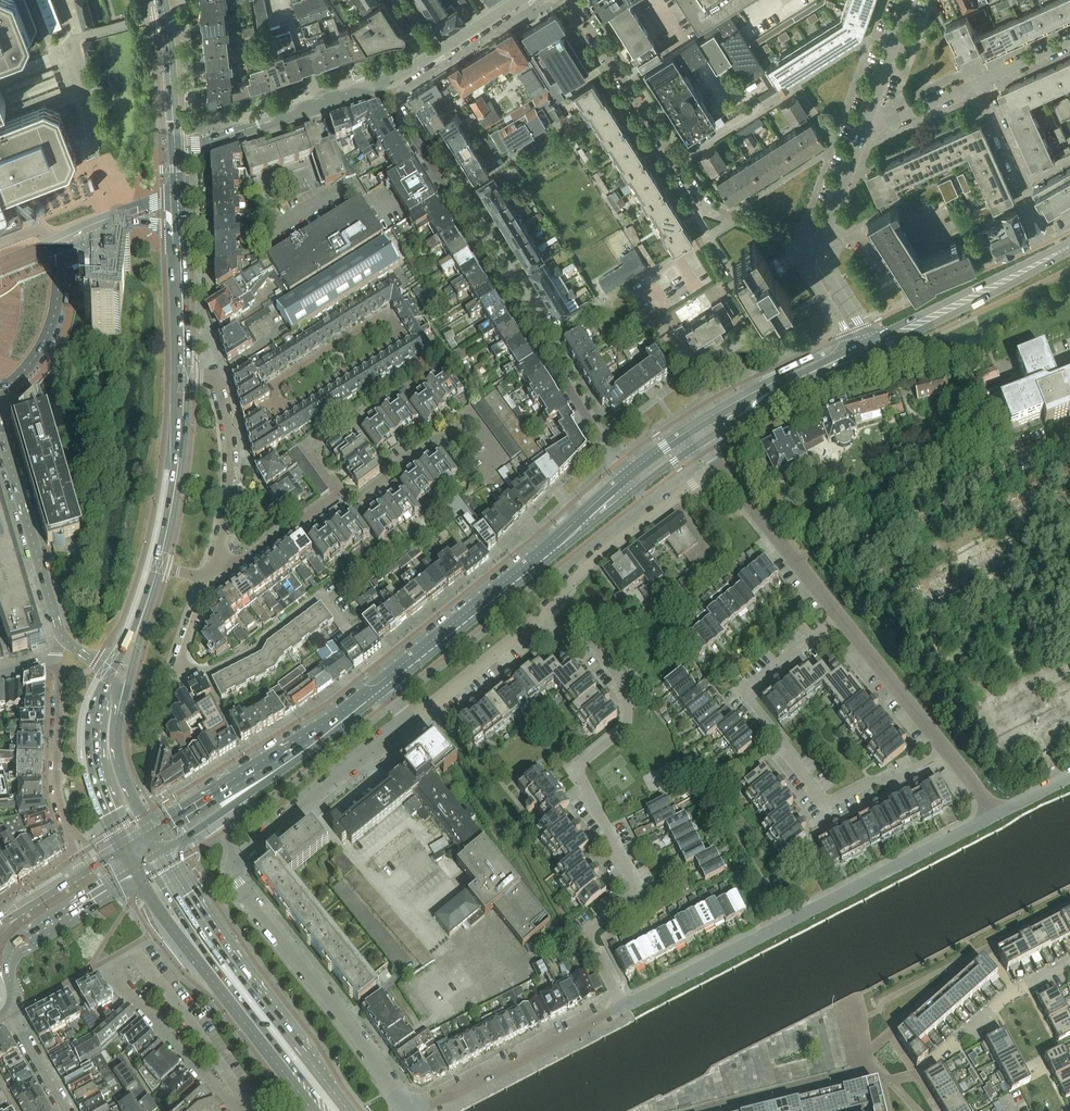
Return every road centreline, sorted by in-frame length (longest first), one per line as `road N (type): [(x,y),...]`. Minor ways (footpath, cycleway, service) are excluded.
road 1 (residential): [(622,1006),(588,937),(639,891),(580,763),(624,728),(629,704),(623,683),(591,642),(555,636),(541,618)]
road 2 (residential): [(628,478),(381,83)]
road 3 (residential): [(622,1006),(997,815)]
road 4 (residential): [(838,617),(747,689),(821,802),(947,751)]
road 5 (residential): [(818,252),(711,215),(570,0)]
road 6 (secondary): [(628,478),(381,684)]
road 7 (secondary): [(386,690),(636,489)]
road 8 (secondary): [(348,1110),(208,926),(164,850)]
road 9 (residential): [(354,639),(320,594),(248,651),(214,669),(187,670),(179,662),(209,578)]
road 10 (residential): [(412,1110),(236,884),(238,858)]
road 11 (secondary): [(136,868),(178,936),(314,1110)]
road 12 (secondary): [(164,850),(386,690)]
road 13 (secondary): [(381,684),(154,831)]
road 14 (tertiary): [(0,391),(49,332),(59,286),(53,241),(122,214)]
road 15 (residential): [(720,468),(585,564),(541,618)]
road 16 (residential): [(209,578),(227,514),(229,431),(220,390),(209,377),(184,374)]
road 17 (residential): [(339,491),(364,492),(468,418),(492,451),(490,470),(499,483)]
road 18 (secondary): [(865,349),(1069,248)]
road 19 (residential): [(420,1110),(622,1006)]
road 20 (tertiary): [(64,638),(0,427)]
road 21 (residential): [(409,721),(238,858)]
road 22 (residential): [(55,660),(55,788),(80,875)]
road 23 (residential): [(175,147),(381,83)]
road 24 (tertiary): [(7,1007),(6,961),(16,942),(136,868)]
road 25 (secondary): [(158,565),(177,470),(184,374)]
road 26 (residential): [(838,617),(720,468)]
road 27 (secondary): [(865,349),(696,429)]
road 28 (secondary): [(703,441),(865,349)]
road 29 (secondary): [(111,672),(97,698),(92,748),(126,847)]
road 30 (residential): [(232,1110),(110,972)]
road 31 (residential): [(947,751),(838,617)]
road 32 (residential): [(541,618),(409,721)]
road 33 (residential): [(209,578),(244,562),(339,491)]
road 34 (residential): [(1048,220),(1039,216),(978,83)]
road 35 (secondary): [(175,147),(162,0)]
road 36 (secondary): [(154,831),(121,757),(125,696)]
road 37 (tertiary): [(818,252),(866,119)]
road 38 (tertiary): [(866,119),(907,0)]
road 39 (secondary): [(184,374),(180,250)]
road 40 (residential): [(866,119),(889,121),(978,83)]

